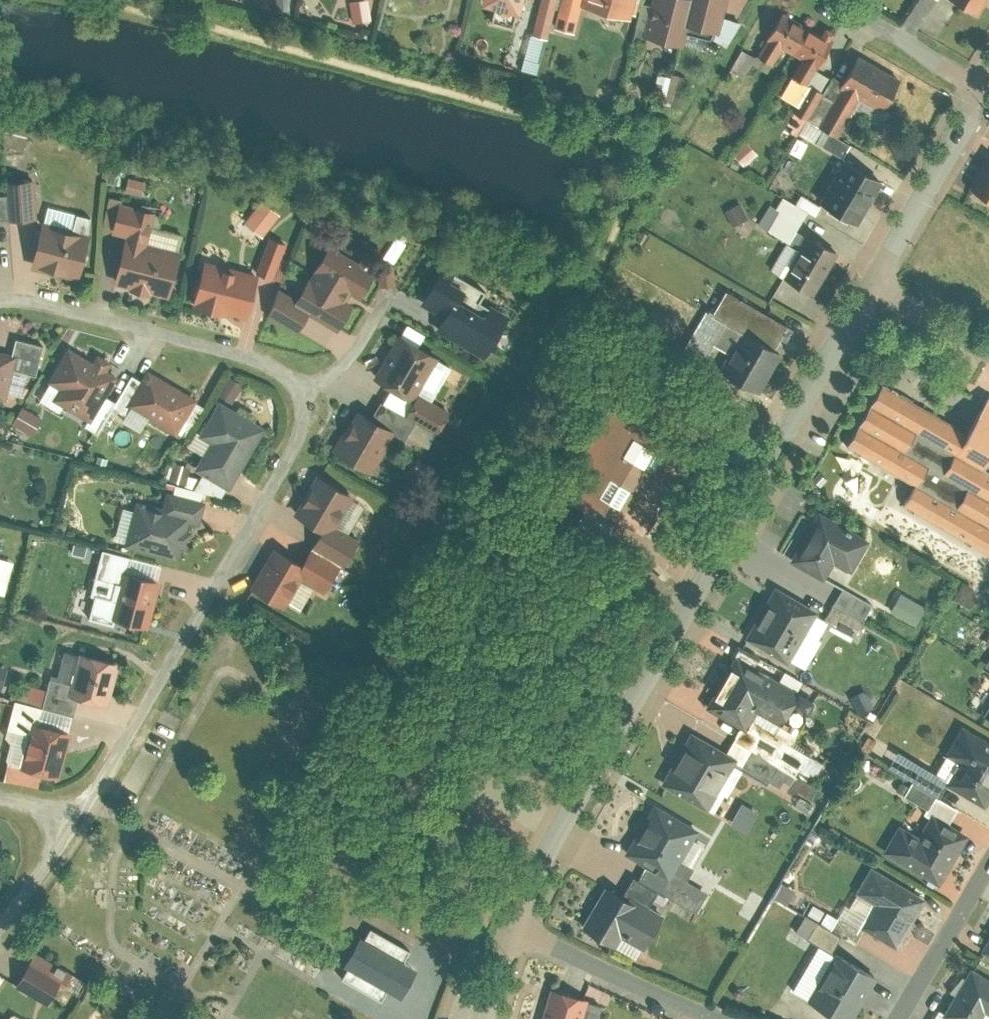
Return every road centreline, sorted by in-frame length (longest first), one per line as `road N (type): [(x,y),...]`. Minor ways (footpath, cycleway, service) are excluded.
road 1 (residential): [(873,287),(548,806),(493,914)]
road 2 (residential): [(60,816),(319,385)]
road 3 (residential): [(319,385),(147,326),(0,300)]
road 4 (residential): [(493,914),(721,1018)]
road 5 (residential): [(870,1018),(988,822)]
road 6 (residential): [(981,87),(873,287)]
road 7 (residential): [(981,87),(827,0)]
road 8 (residential): [(988,347),(873,287)]

